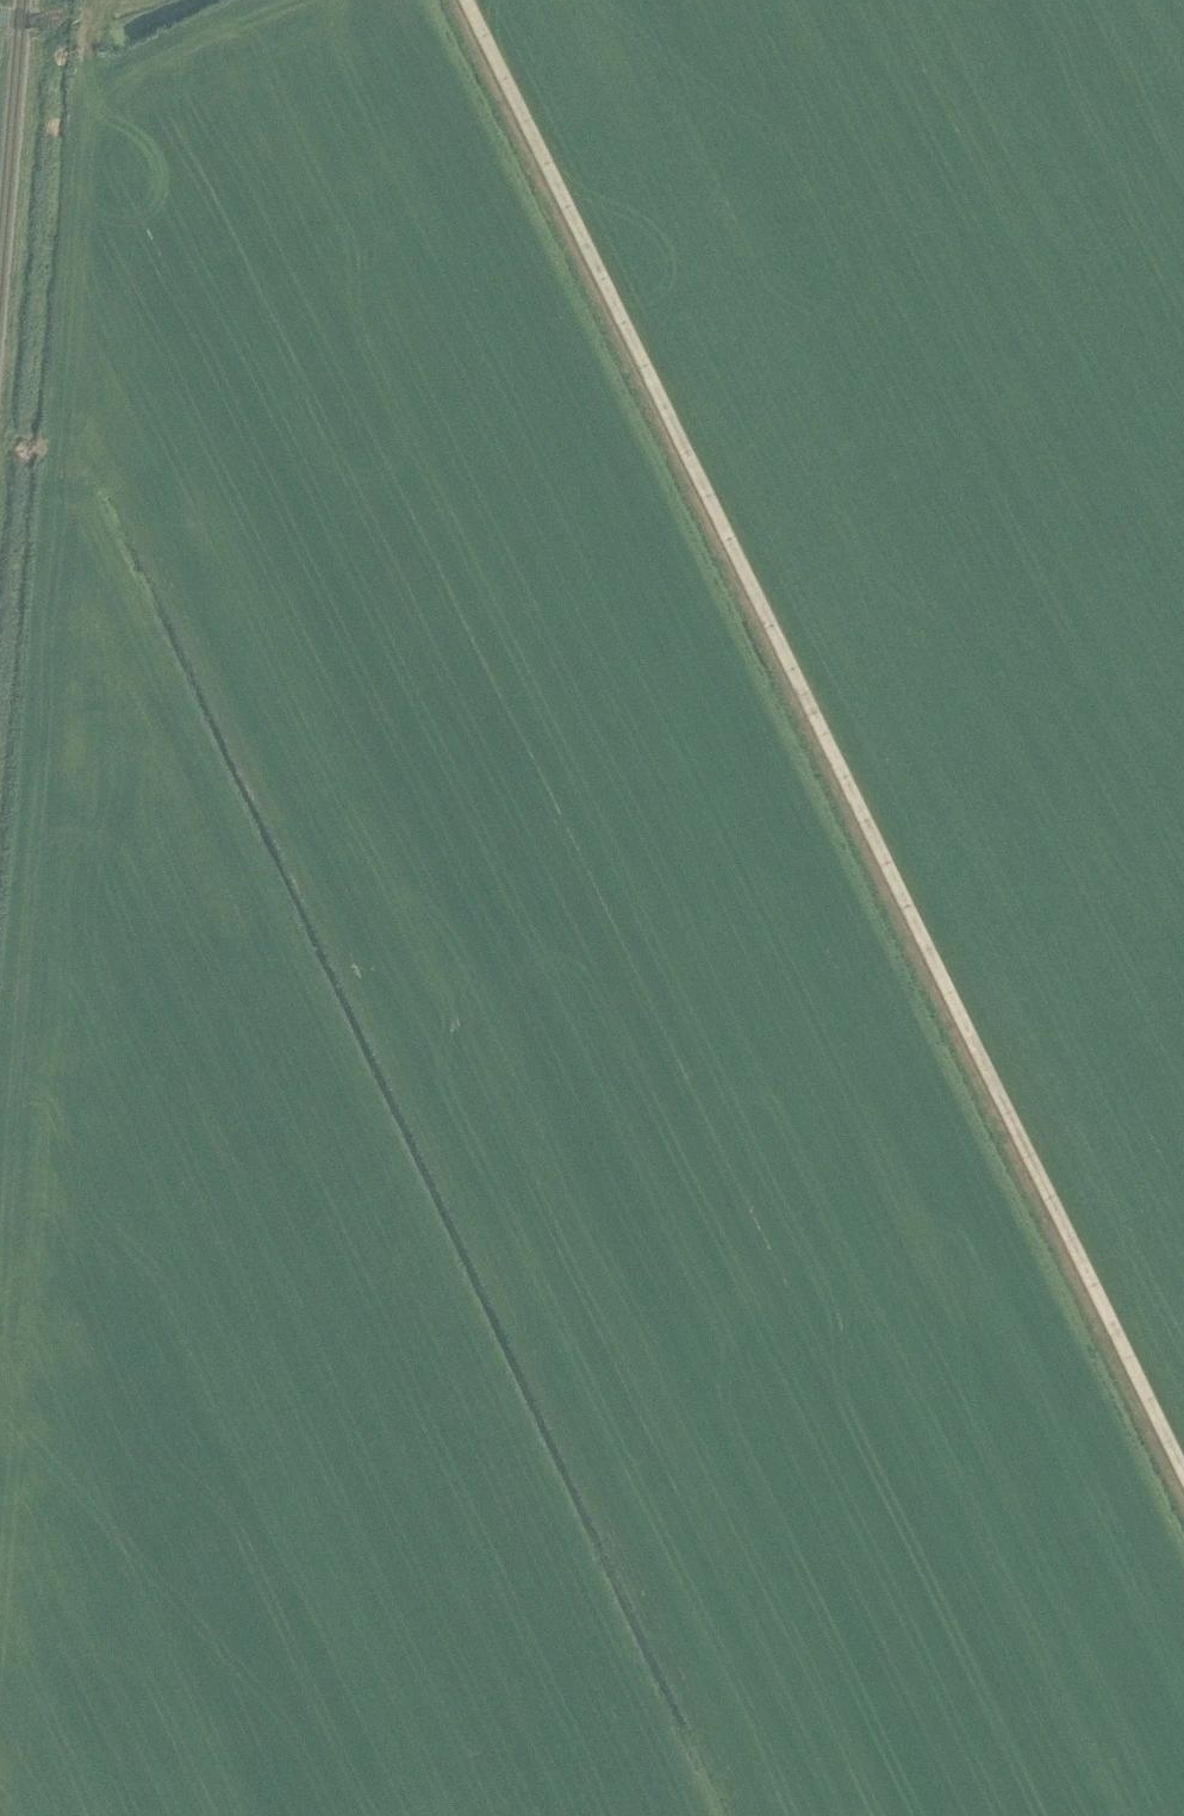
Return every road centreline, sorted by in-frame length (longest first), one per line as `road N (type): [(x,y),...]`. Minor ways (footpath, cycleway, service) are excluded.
road 1 (track): [(1183,1477),(467,0)]

